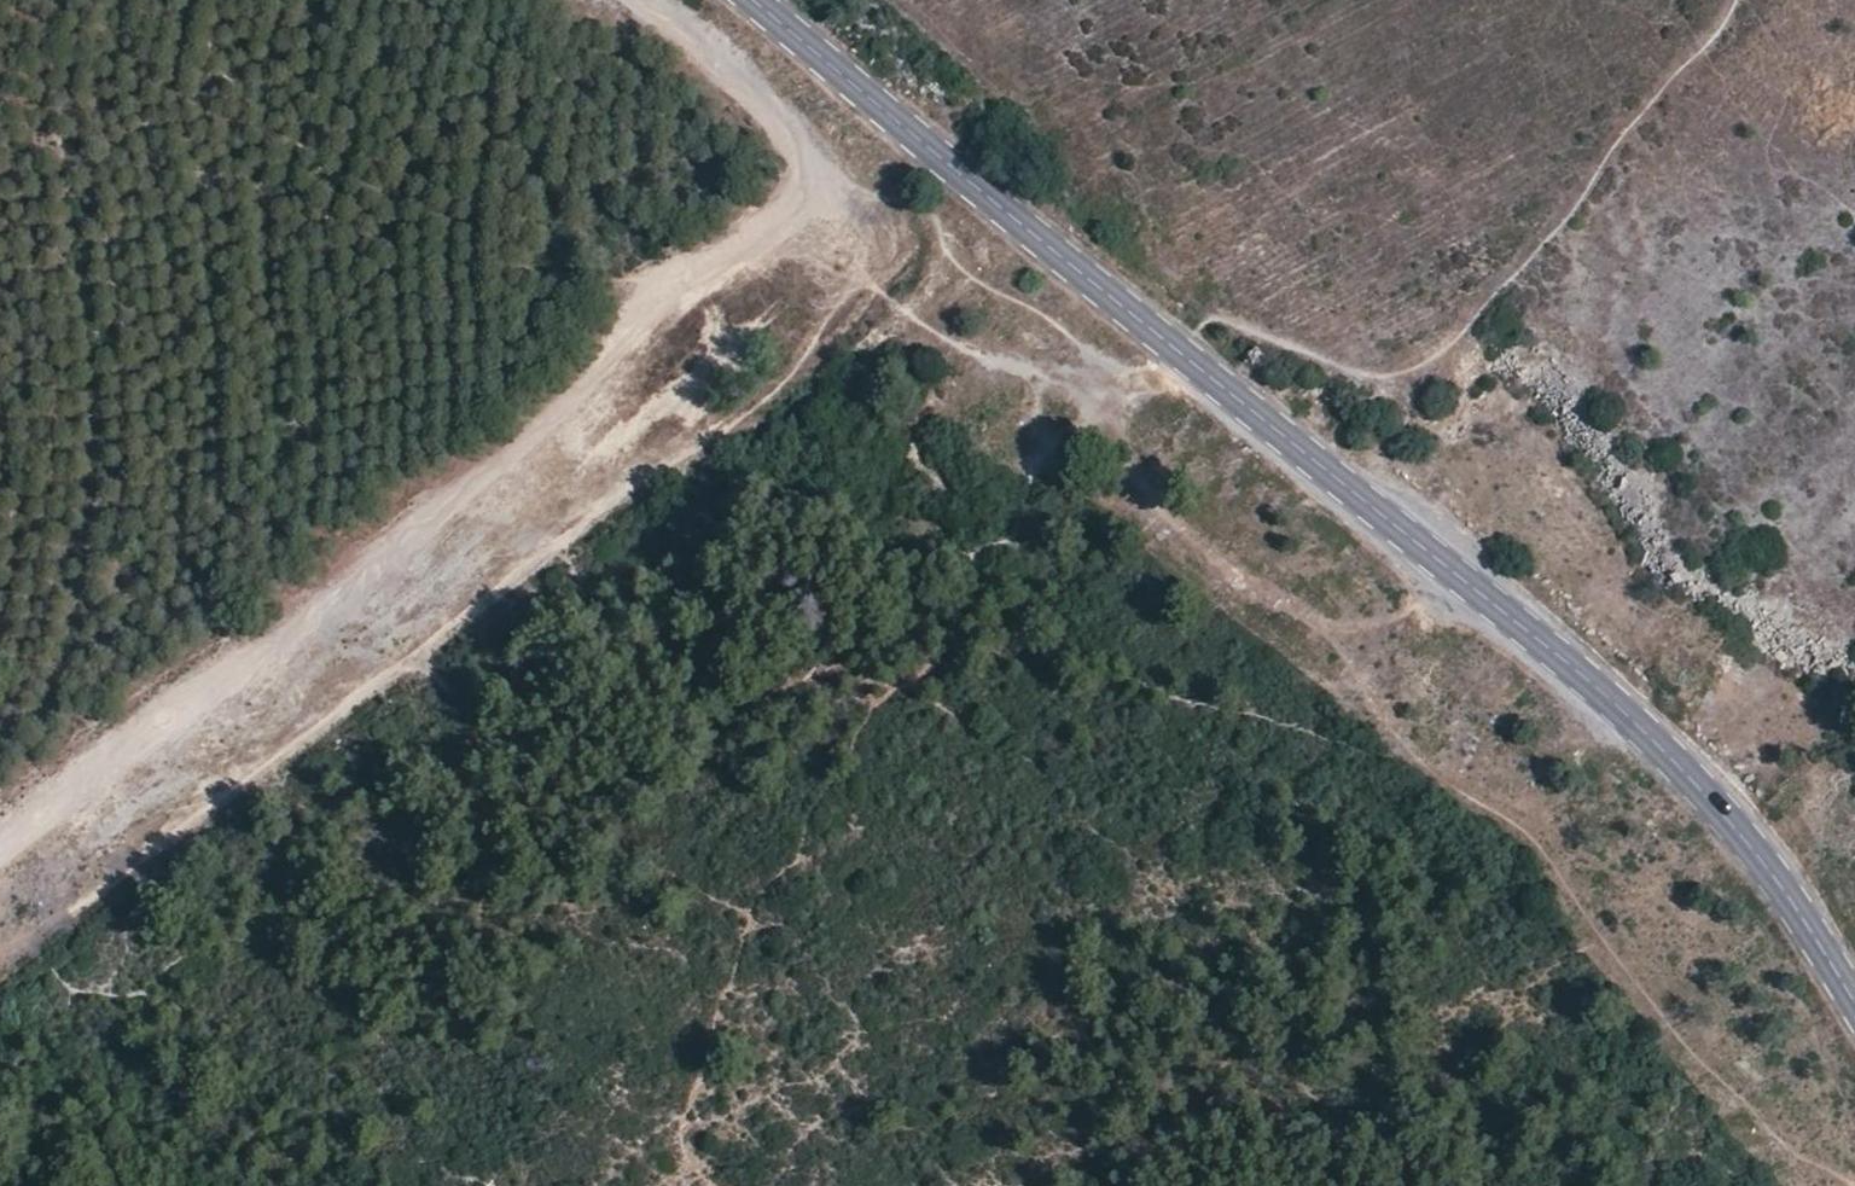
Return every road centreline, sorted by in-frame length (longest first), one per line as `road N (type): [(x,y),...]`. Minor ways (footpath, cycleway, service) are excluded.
road 1 (secondary): [(1854,1007),(1768,868),(1636,720),(747,0)]
road 2 (track): [(646,0),(761,92),(814,162),(807,214),(532,434),(258,625),(0,847)]

